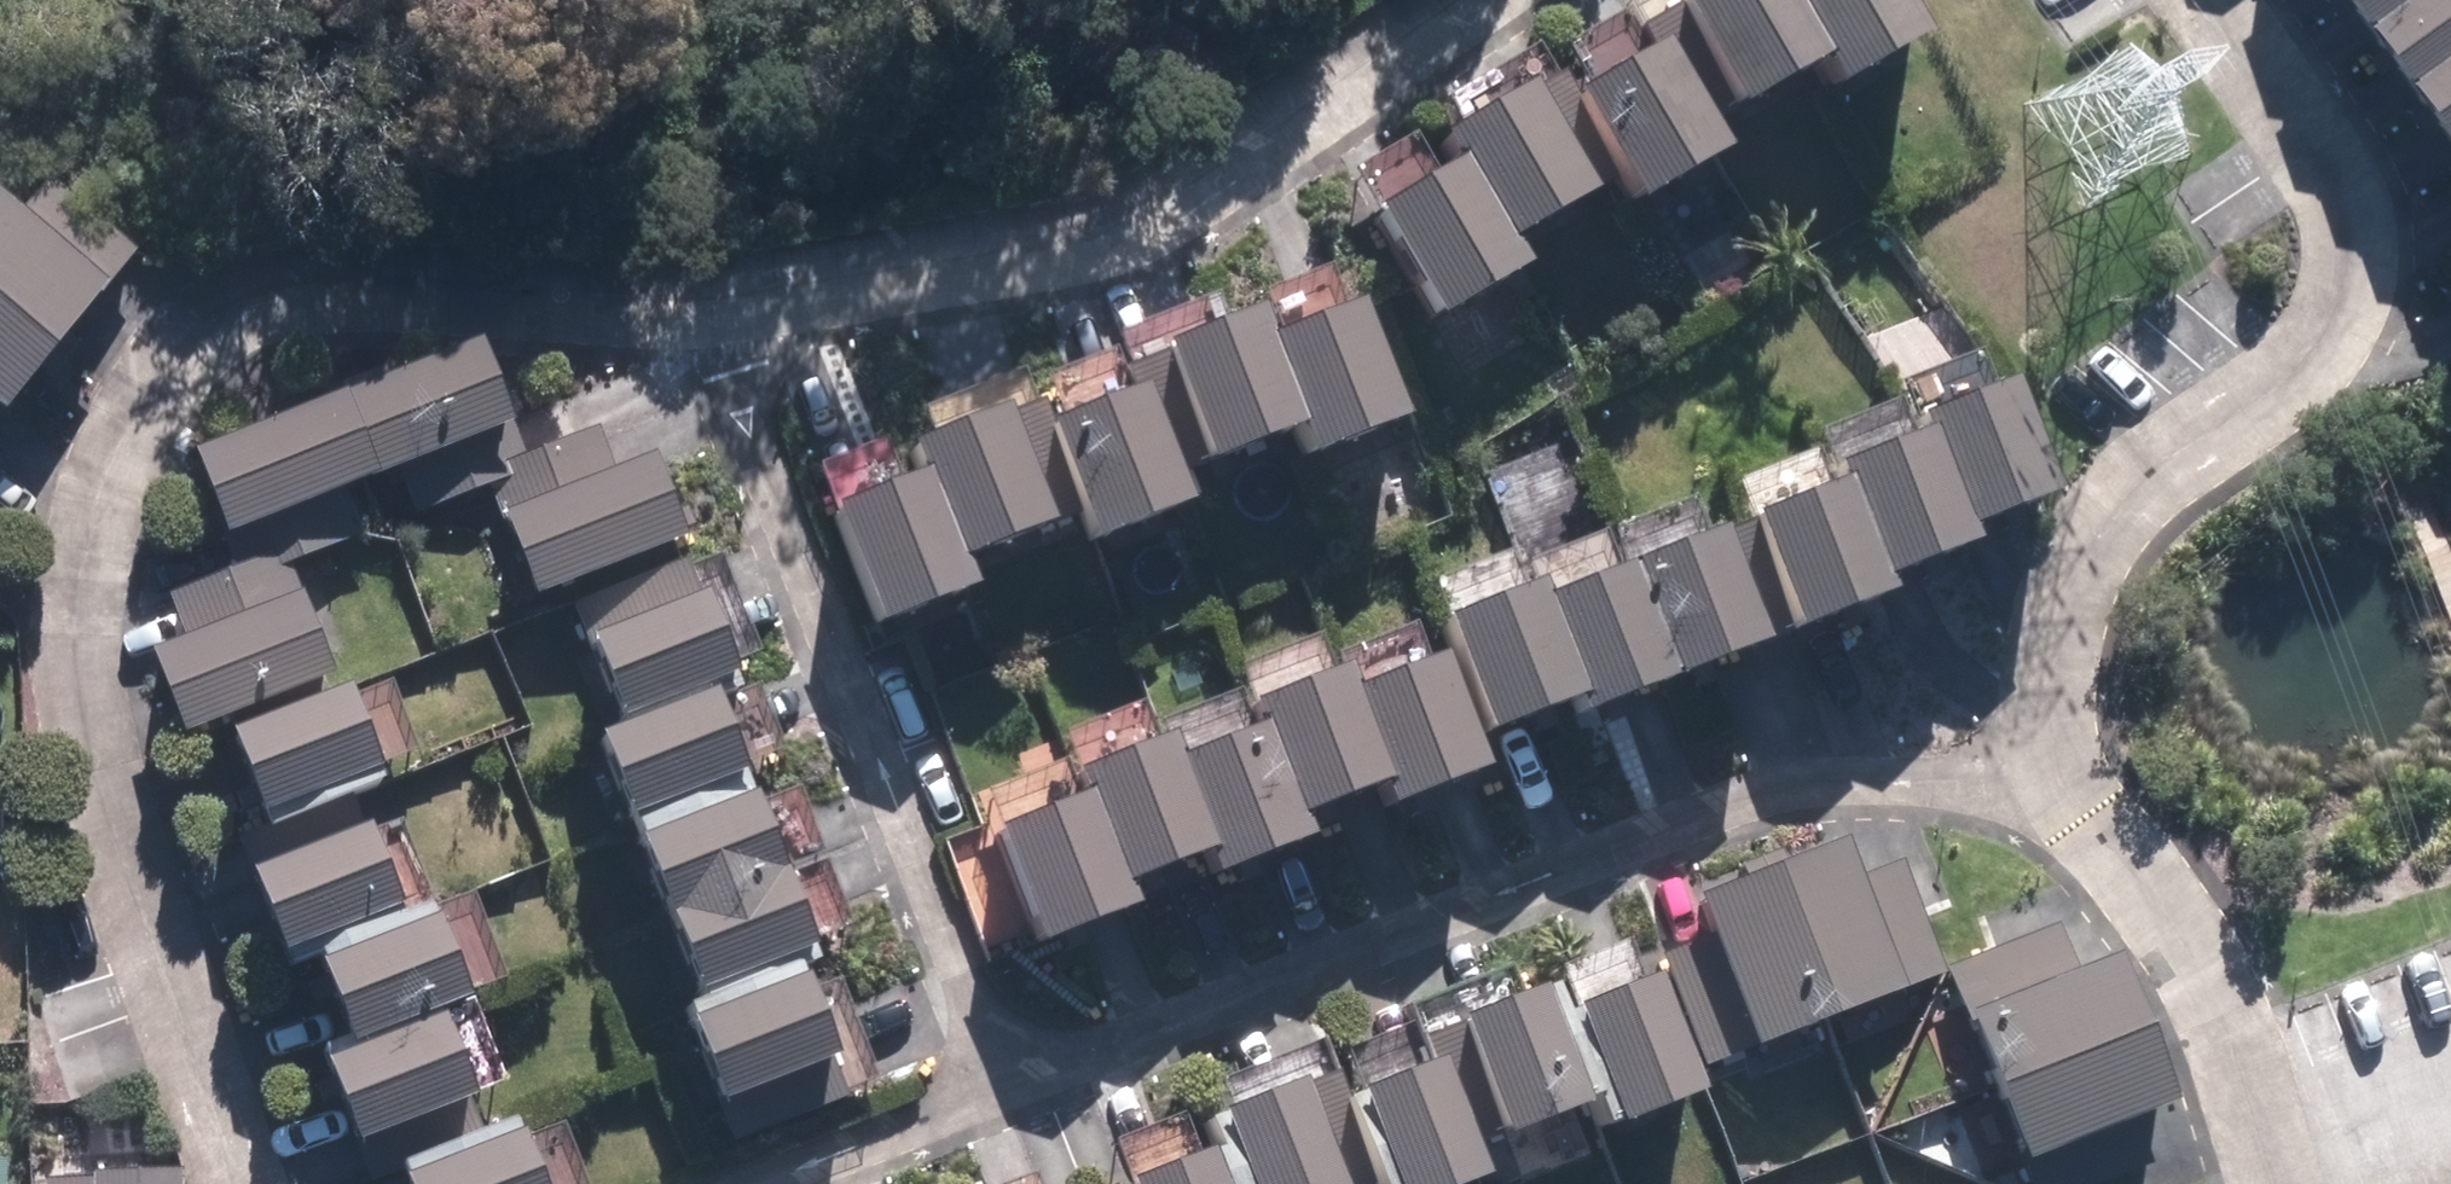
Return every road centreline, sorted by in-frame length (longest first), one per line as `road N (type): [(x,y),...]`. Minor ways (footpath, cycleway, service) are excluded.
road 1 (residential): [(247,1183),(105,807),(84,696),(77,592),(87,481),(157,351),(257,304),(399,290),(680,294)]
road 2 (residential): [(2056,772),(1899,771),(1801,788),(991,1098)]
road 3 (residential): [(2204,0),(2342,200),(2345,281),(2298,357),(2195,433),(2124,502),(2075,583),(2057,698),(2056,772)]
road 4 (residential): [(991,1098),(680,294)]
road 5 (residential): [(680,294),(1085,220),(1148,191),(1461,0)]
road 6 (residential): [(2056,772),(2127,840),(2167,895),(2286,1183)]
road 7 (residential): [(991,1098),(760,1183)]

